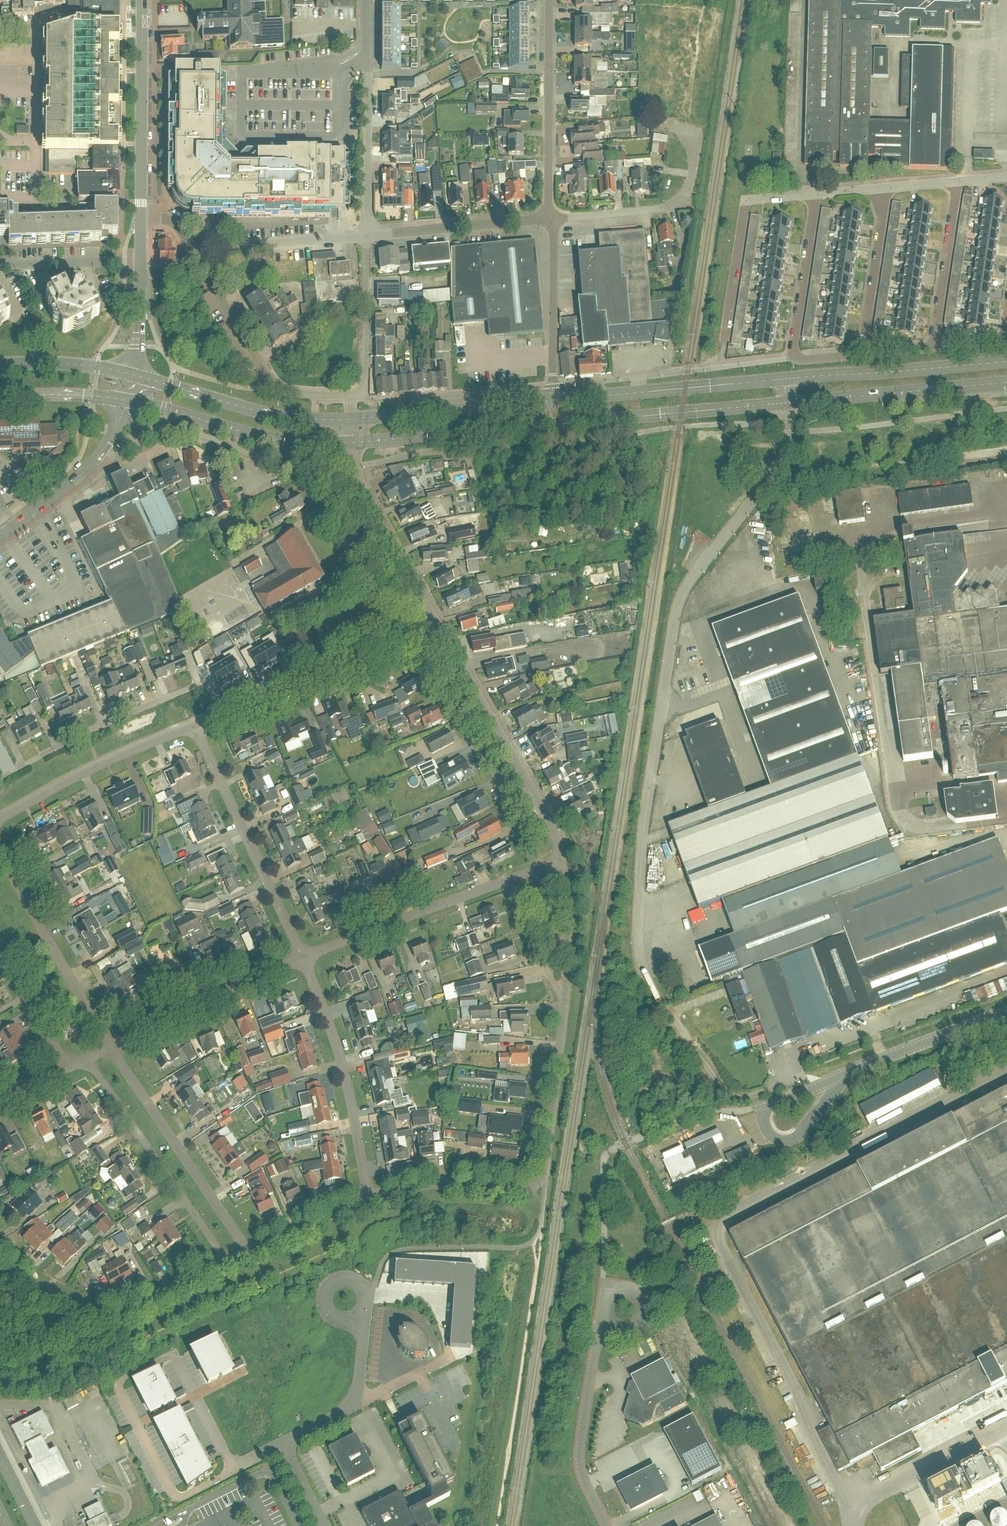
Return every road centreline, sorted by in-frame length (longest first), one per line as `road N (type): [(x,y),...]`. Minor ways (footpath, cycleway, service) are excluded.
road 1 (unclassified): [(777,1089),(746,1100),(722,1089),(648,989),(637,952),(647,799),(680,604),(783,460),(786,404)]
road 2 (secondary): [(360,444),(786,404)]
road 3 (residential): [(368,1202),(428,1187),(542,1184),(563,1004)]
road 4 (secondary): [(649,393),(359,420)]
road 5 (residential): [(561,861),(534,795),(436,627)]
road 6 (residential): [(0,778),(198,686),(211,691),(222,713)]
road 7 (residential): [(304,957),(195,725)]
road 8 (residential): [(368,1202),(349,1094),(304,957)]
road 9 (residential): [(0,1267),(102,1319),(226,1261)]
road 10 (residential): [(248,1251),(110,1047)]
road 11 (residential): [(226,1261),(88,1058)]
road 12 (residential): [(366,0),(368,237)]
road 13 (residential): [(358,396),(278,391),(197,257)]
road 14 (residential): [(864,354),(799,360),(793,352),(813,194)]
road 15 (residential): [(552,220),(668,210),(685,200),(696,138),(666,127)]
road 16 (residential): [(222,713),(436,627)]
road 17 (residential): [(110,1047),(0,852)]
road 18 (secondary): [(1006,360),(784,380)]
road 19 (secondary): [(786,404),(1006,384)]
road 20 (residential): [(552,220),(550,0)]
road 21 (residential): [(0,821),(195,725)]
road 22 (unclassified): [(140,217),(142,0)]
road 23 (residential): [(304,957),(506,881)]
road 24 (residential): [(110,1047),(304,957)]
road 25 (unclassified): [(599,1330),(580,1468),(606,1525)]
road 26 (residential): [(554,387),(372,405),(358,396)]
road 27 (residential): [(436,627),(362,494),(354,455)]
road 28 (secondary): [(160,418),(296,444),(346,444)]
road 29 (residential): [(368,237),(552,220)]
road 30 (secondary): [(344,421),(259,414),(168,378)]
road 31 (residential): [(197,257),(368,237)]
road 32 (unclassified): [(1006,1012),(846,1074)]
road 33 (unclassified): [(358,1320),(366,1332),(358,1397),(339,1417),(282,1444)]
road 34 (residential): [(864,354),(883,188)]
road 35 (residential): [(554,387),(552,220)]
road 36 (residential): [(935,347),(956,182)]
road 37 (residential): [(368,237),(366,376),(358,396)]
road 38 (residential): [(563,1004),(561,861)]
road 39 (unclassified): [(766,1107),(767,1133),(779,1142),(794,1140),(846,1074)]
road 40 (unclassified): [(364,1317),(371,1302),(366,1284),(336,1278),(324,1291),(324,1308),(334,1320),(358,1320)]
road 41 (unclassified): [(140,263),(0,266)]
road 42 (secondary): [(784,380),(649,393)]
road 43 (residential): [(563,1004),(506,881)]
road 44 (residential): [(68,1066),(0,954)]
road 45 (residential): [(248,1251),(368,1202)]

